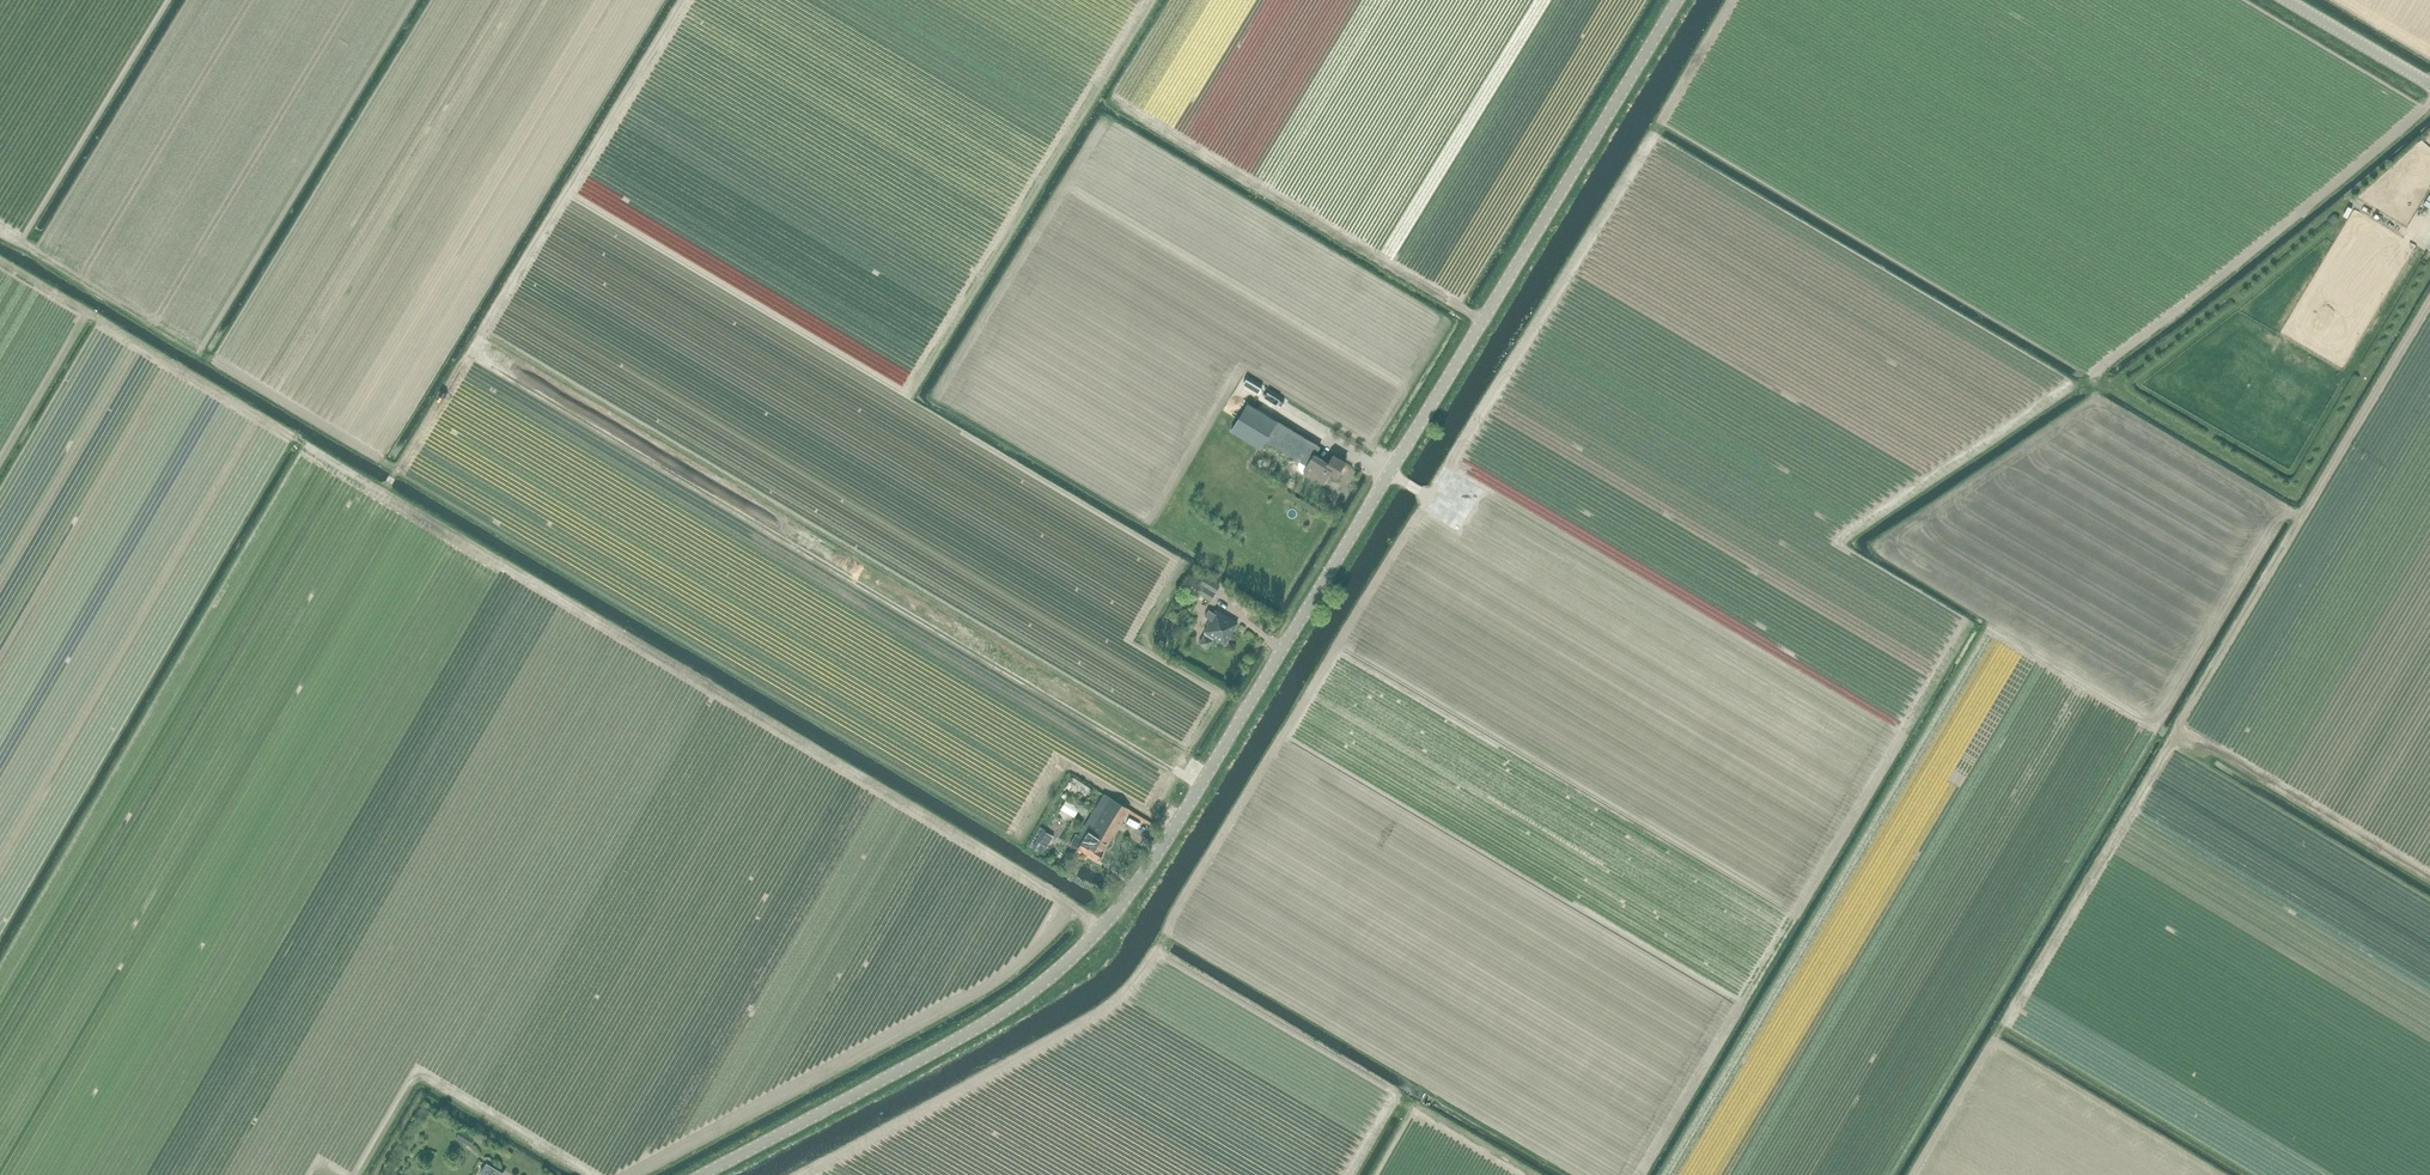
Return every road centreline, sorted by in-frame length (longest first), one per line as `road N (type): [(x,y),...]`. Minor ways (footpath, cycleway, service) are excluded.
road 1 (unclassified): [(698,1174),(1028,996),(1107,922),(1175,828),(1678,0)]
road 2 (unclassified): [(2429,83),(2291,0)]

